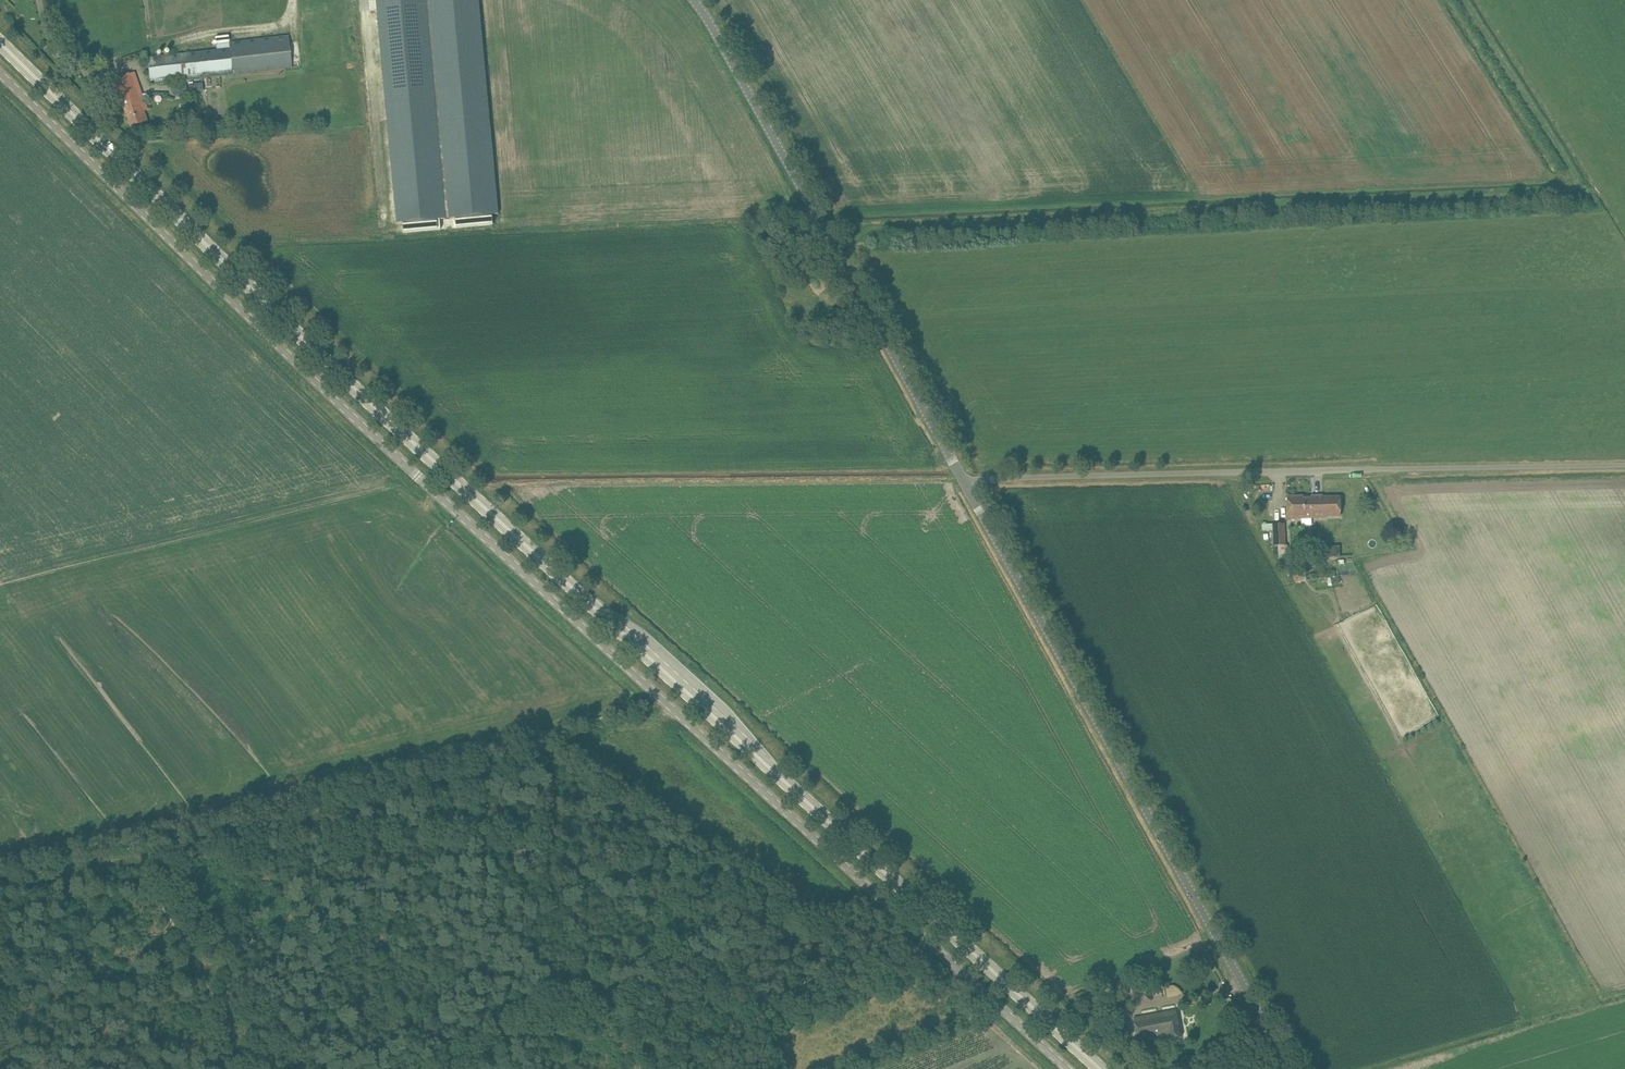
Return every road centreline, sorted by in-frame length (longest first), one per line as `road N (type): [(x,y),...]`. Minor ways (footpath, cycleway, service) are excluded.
road 1 (primary): [(1098,1068),(316,352),(0,43)]
road 2 (unclassified): [(1067,1068),(306,374),(0,73)]
road 3 (unclassified): [(1290,1068),(967,486)]
road 4 (unclassified): [(967,486),(1022,477),(1624,465)]
road 5 (unclassified): [(967,486),(694,0)]

